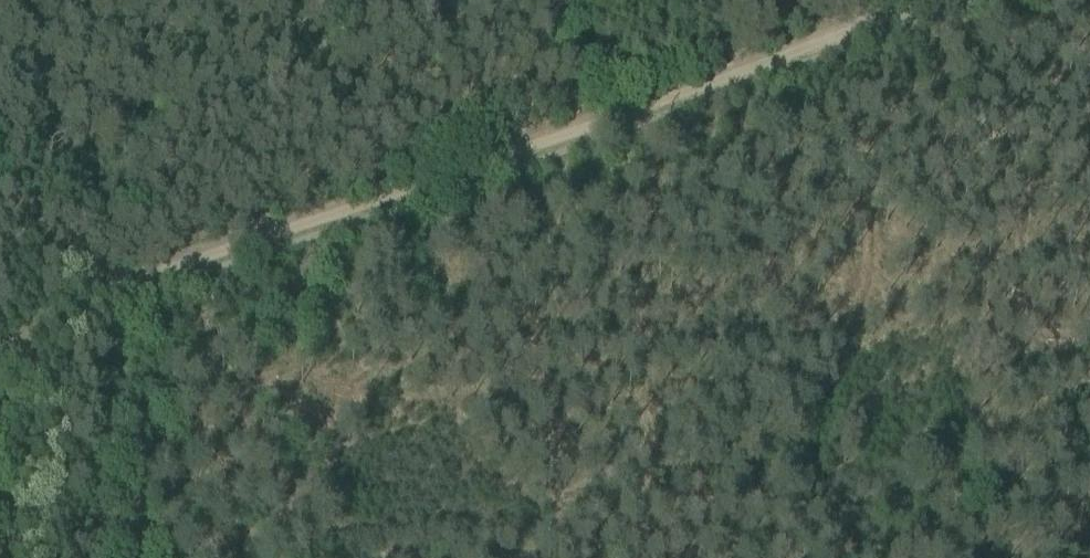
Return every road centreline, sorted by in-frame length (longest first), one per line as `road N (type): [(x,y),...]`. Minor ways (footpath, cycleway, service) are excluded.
road 1 (track): [(1089,493),(99,548),(98,557)]
road 2 (track): [(121,305),(188,260),(915,0)]
road 3 (track): [(99,548),(121,305)]
road 4 (track): [(0,224),(121,305)]

